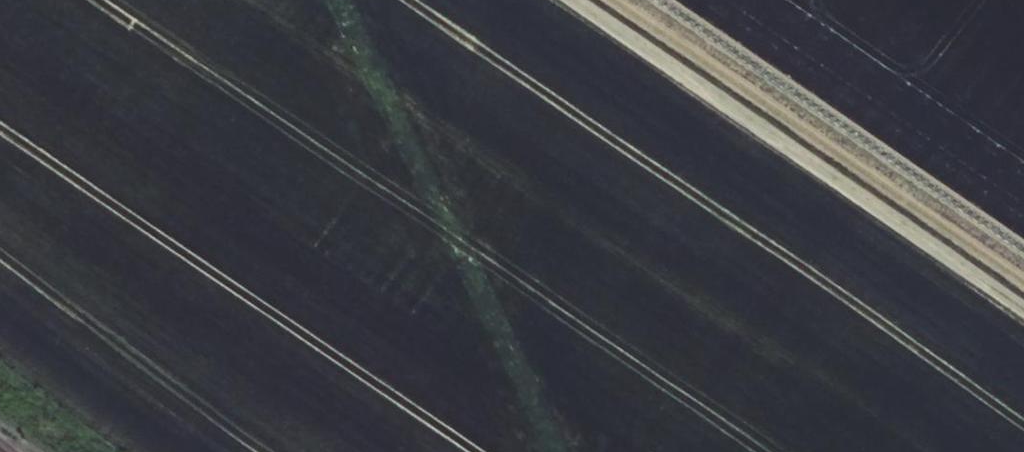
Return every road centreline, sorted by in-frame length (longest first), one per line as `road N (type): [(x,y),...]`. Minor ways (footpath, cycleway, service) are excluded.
road 1 (track): [(576,0),(1023,307)]

